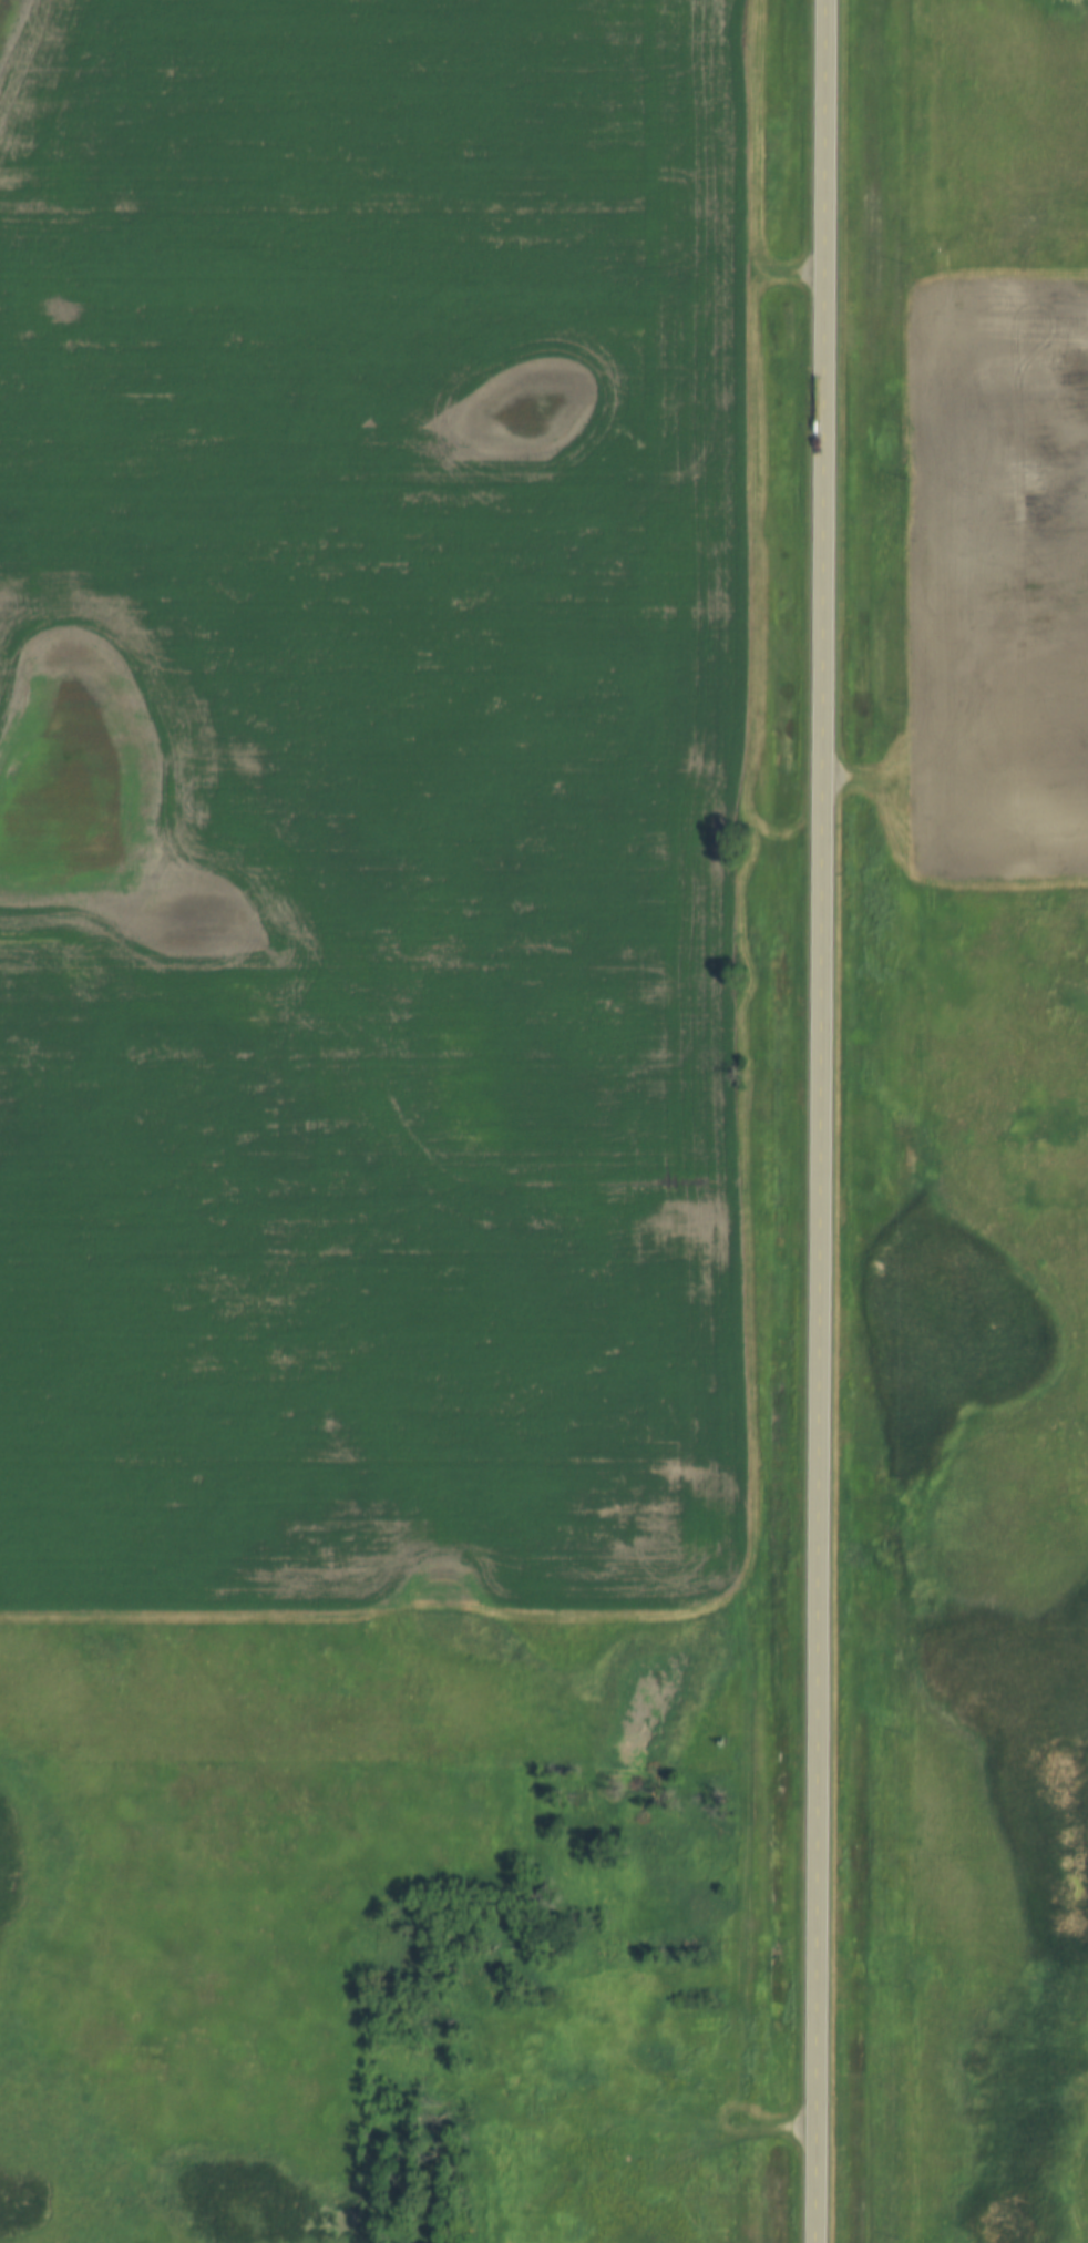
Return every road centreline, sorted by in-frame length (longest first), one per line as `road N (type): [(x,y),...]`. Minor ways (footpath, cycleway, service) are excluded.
road 1 (primary): [(824,2242),(829,0)]

